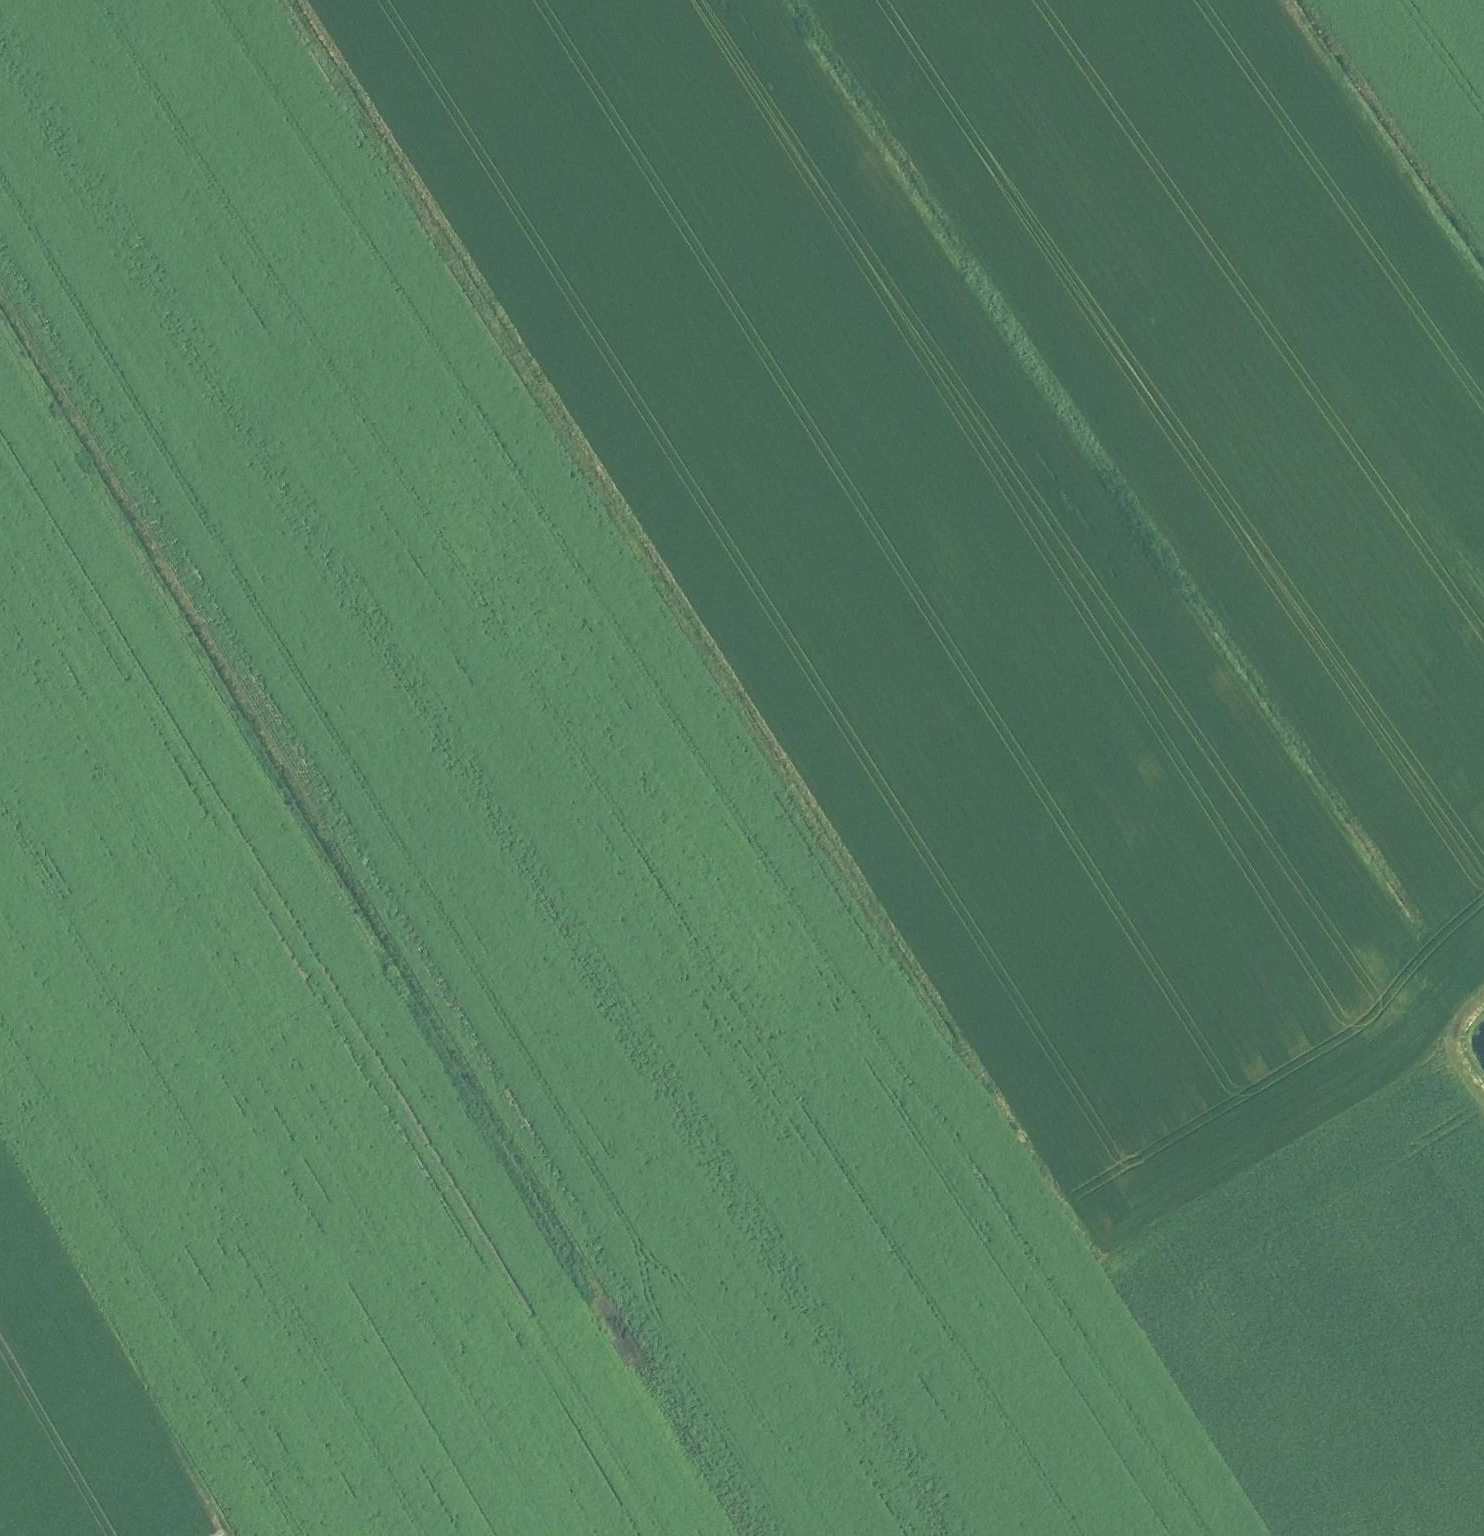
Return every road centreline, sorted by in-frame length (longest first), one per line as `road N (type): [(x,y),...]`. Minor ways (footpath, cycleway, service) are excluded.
road 1 (track): [(1483,995),(1458,1025),(1456,1054),(1483,1102)]

